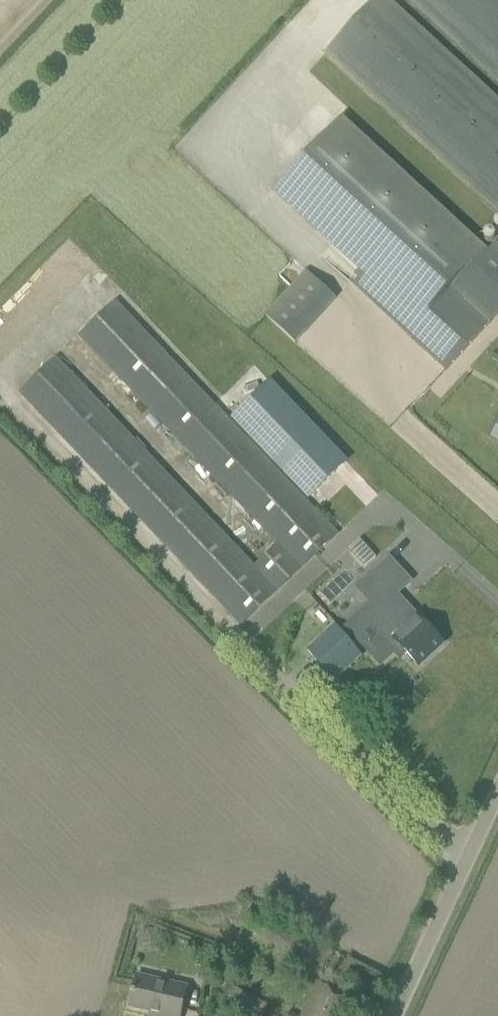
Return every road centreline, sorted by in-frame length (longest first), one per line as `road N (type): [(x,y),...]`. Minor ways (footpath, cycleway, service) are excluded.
road 1 (unclassified): [(393,1015),(497,792)]

